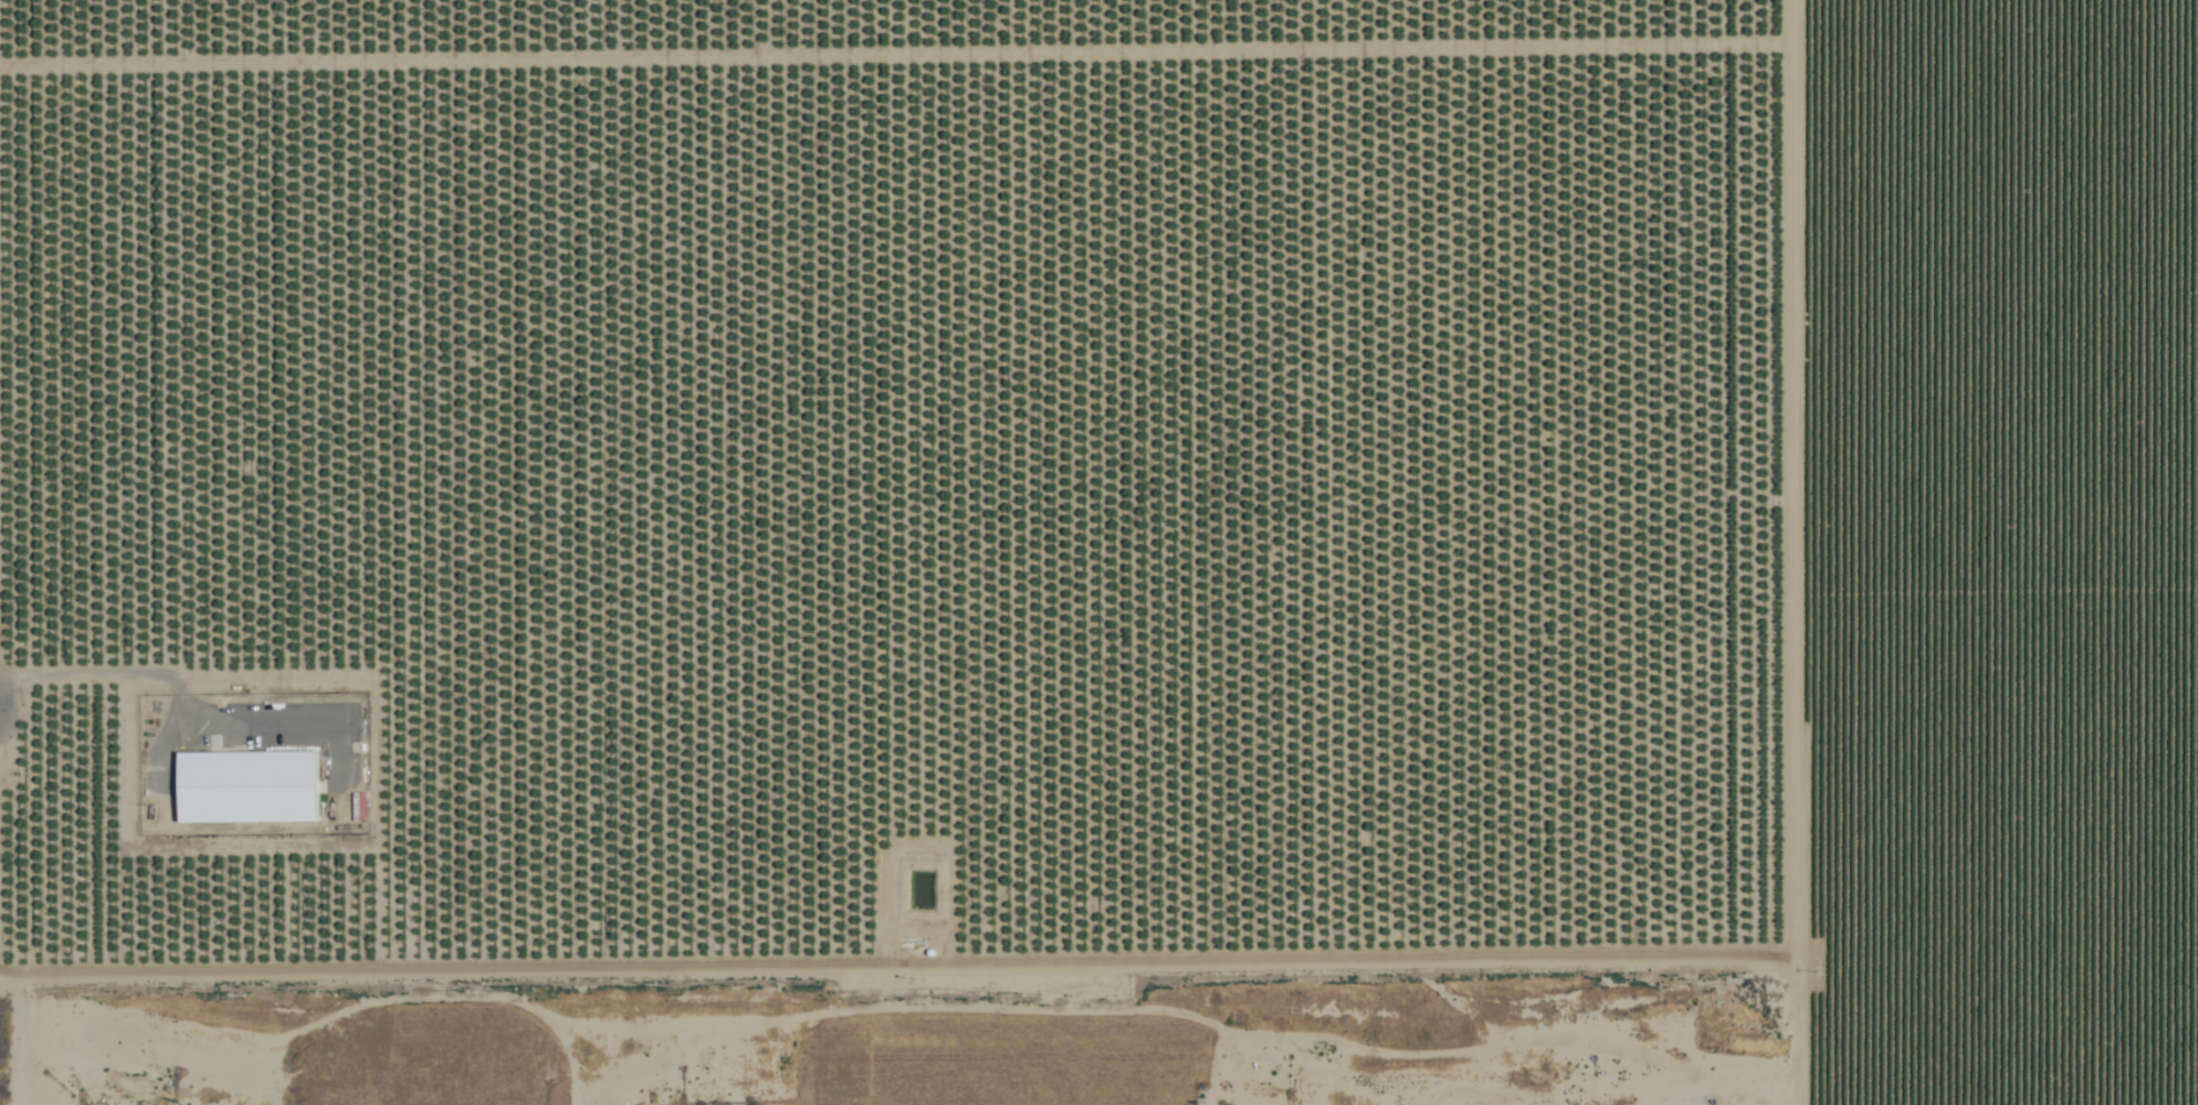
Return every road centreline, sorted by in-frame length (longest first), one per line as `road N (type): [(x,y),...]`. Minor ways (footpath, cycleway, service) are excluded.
road 1 (track): [(1801,975),(0,947)]
road 2 (track): [(1794,0),(1795,959),(1801,975),(1793,1104)]
road 3 (track): [(1222,1034),(1427,1052),(1540,1080),(1636,1060),(1791,1062)]
road 4 (track): [(1428,967),(1566,1104)]
road 5 (track): [(1186,964),(1222,1034),(1214,1104)]

